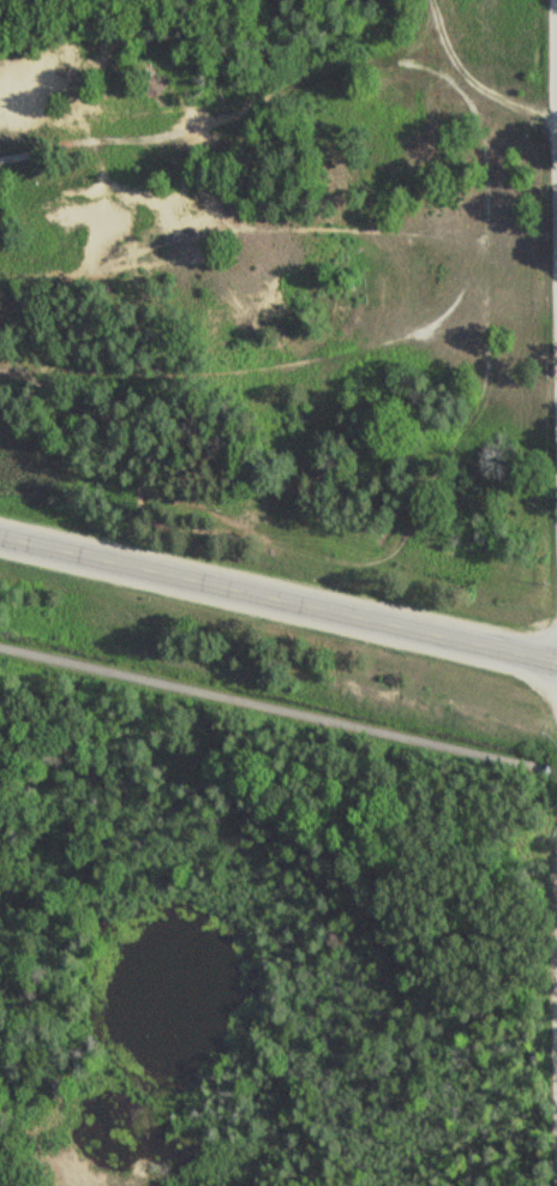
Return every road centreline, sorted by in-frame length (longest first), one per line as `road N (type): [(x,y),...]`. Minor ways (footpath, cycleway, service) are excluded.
road 1 (primary): [(556,664),(0,536)]

